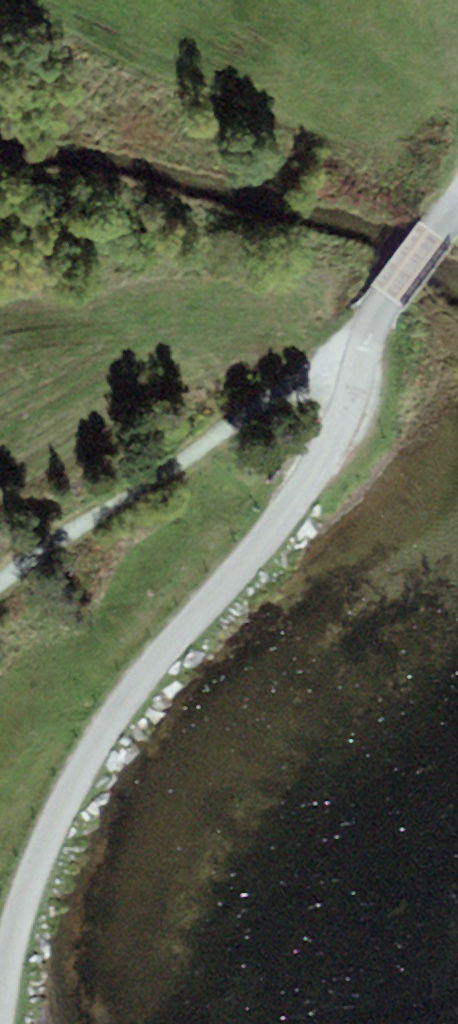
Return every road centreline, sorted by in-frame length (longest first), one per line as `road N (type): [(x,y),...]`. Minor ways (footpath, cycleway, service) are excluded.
road 1 (unclassified): [(457,201),(367,326),(340,428),(263,540),(136,680),(78,768),(19,905),(0,994)]
road 2 (track): [(367,326),(170,474),(0,583)]

